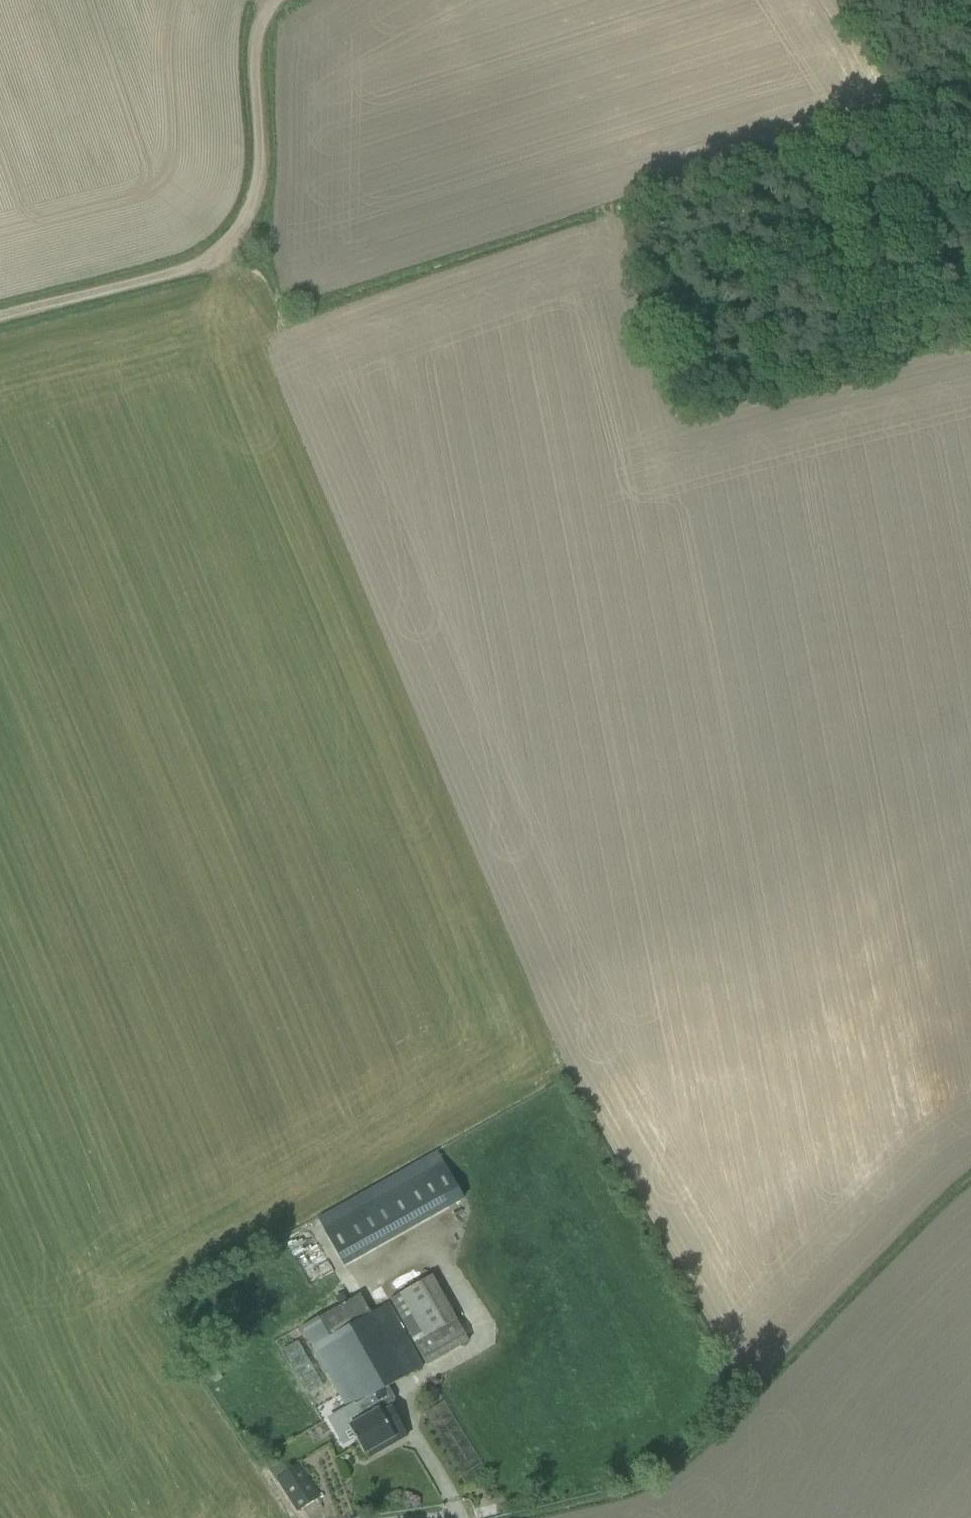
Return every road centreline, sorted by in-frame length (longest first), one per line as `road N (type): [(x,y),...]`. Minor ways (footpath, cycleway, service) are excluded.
road 1 (track): [(272,0),(259,11),(253,66),(259,184),(240,239),(184,271),(0,322)]

